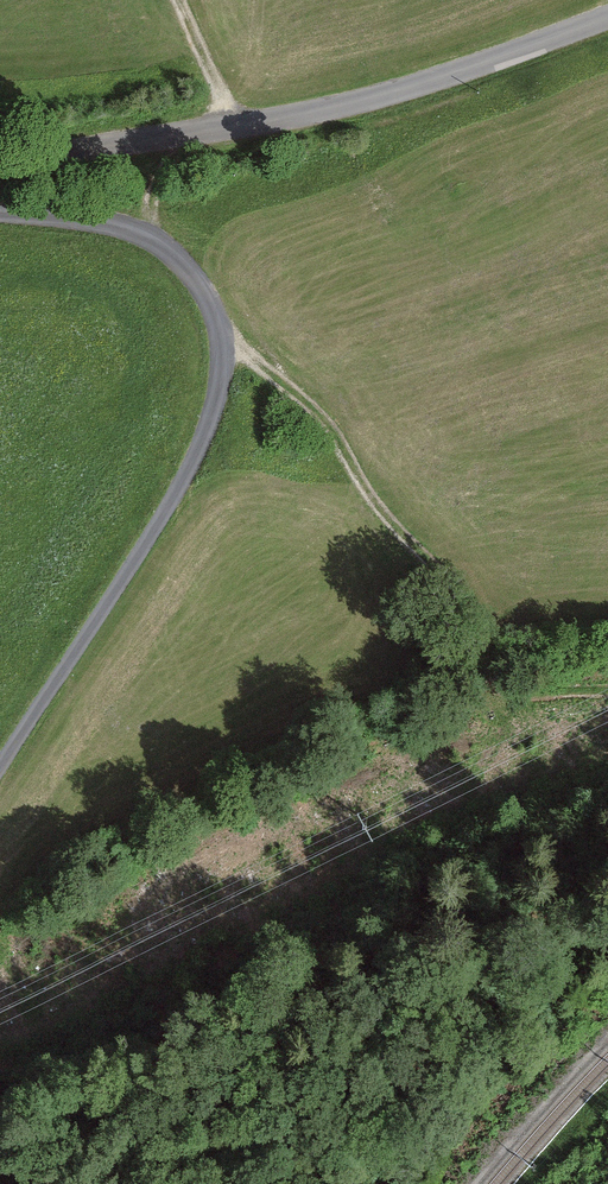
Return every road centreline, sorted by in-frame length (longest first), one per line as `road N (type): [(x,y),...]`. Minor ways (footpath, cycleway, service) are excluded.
road 1 (track): [(0,211),(141,230),(184,264),(223,338),(210,436),(169,514),(0,778)]
road 2 (tertiary): [(0,168),(347,106),(607,21)]
road 3 (track): [(215,322),(313,406),(513,689),(530,698),(607,691)]
road 4 (track): [(178,0),(252,125)]

